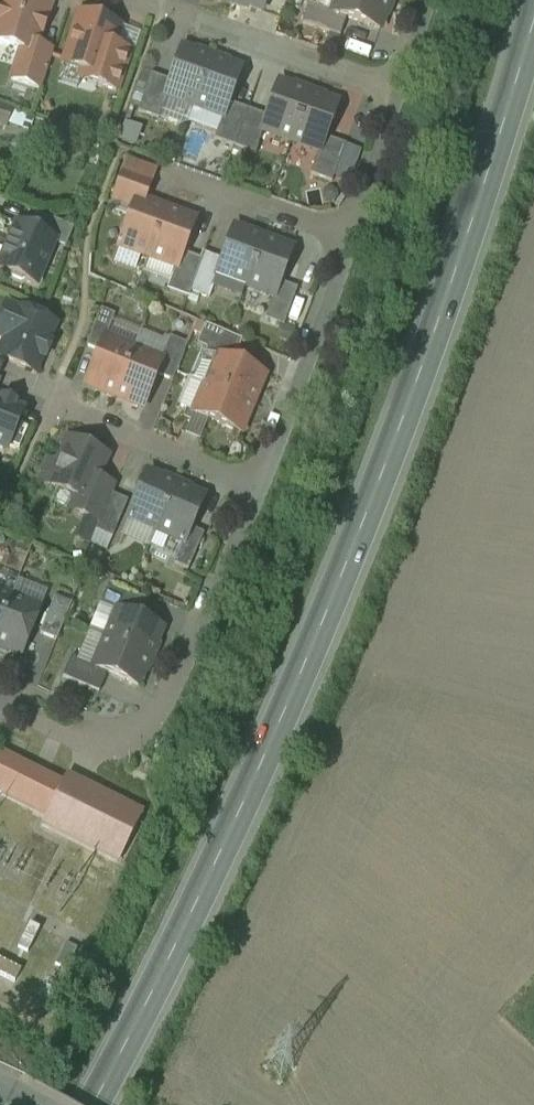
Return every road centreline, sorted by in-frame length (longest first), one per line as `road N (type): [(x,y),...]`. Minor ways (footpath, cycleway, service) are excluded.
road 1 (primary): [(95,1104),(310,660),(441,323),(533,22)]
road 2 (residential): [(130,0),(400,94)]
road 3 (residential): [(259,490),(164,710),(131,735)]
road 4 (residential): [(350,239),(259,490)]
road 5 (residential): [(259,490),(58,405)]
road 6 (residential): [(350,239),(183,179)]
road 7 (residential): [(400,94),(350,239)]
road 8 (residential): [(0,700),(80,740),(131,735)]

